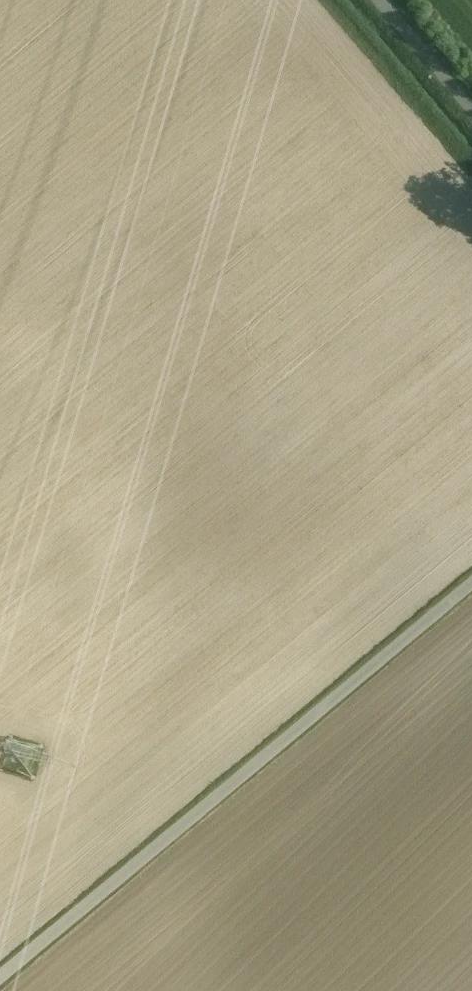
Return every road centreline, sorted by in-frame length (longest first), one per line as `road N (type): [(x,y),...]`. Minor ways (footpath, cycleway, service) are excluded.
road 1 (unclassified): [(0,979),(471,585)]
road 2 (unclassified): [(380,0),(471,109)]

